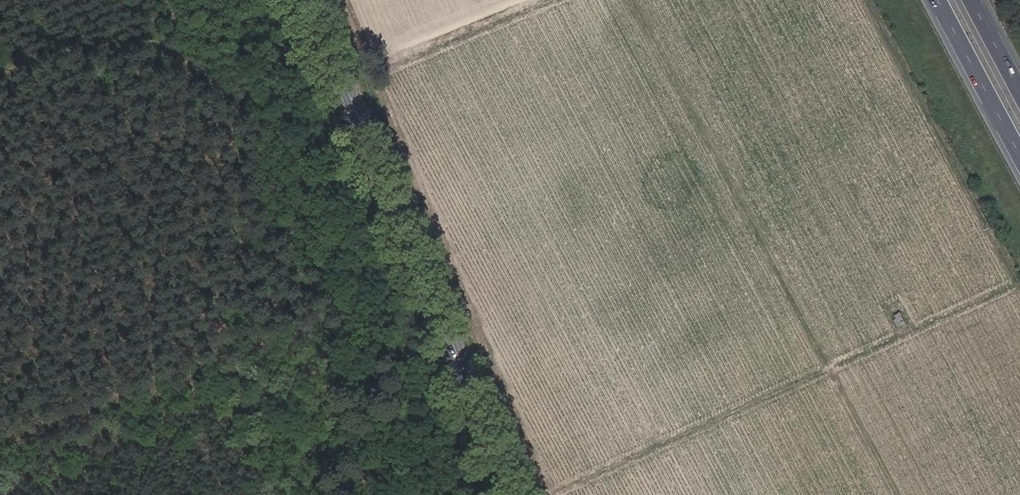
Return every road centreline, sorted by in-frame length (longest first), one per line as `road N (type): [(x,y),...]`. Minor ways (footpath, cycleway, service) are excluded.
road 1 (primary): [(313,0),(525,494)]
road 2 (motorway): [(939,0),(1019,154)]

